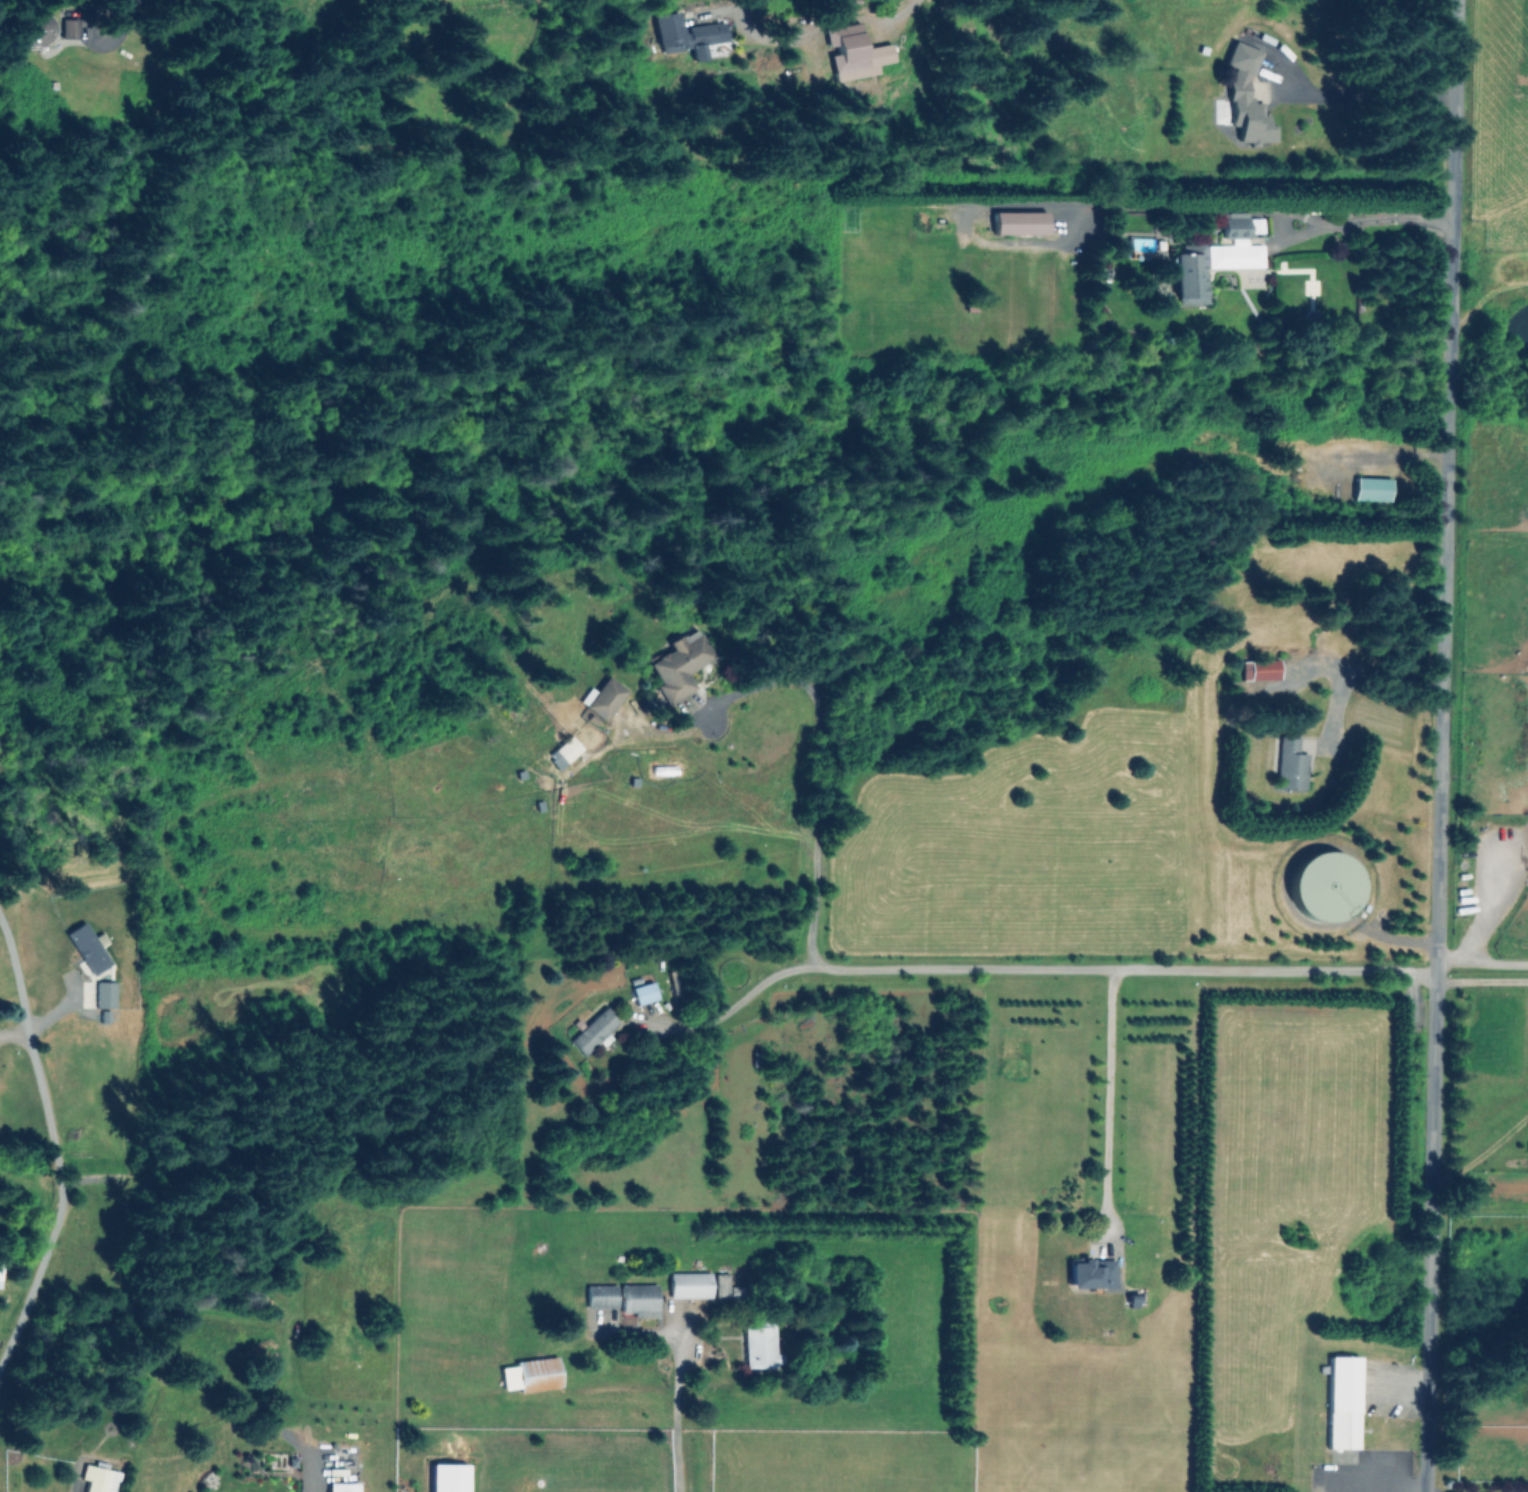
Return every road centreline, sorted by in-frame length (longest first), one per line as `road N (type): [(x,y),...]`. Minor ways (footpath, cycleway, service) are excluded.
road 1 (residential): [(1424,1491),(1456,0)]
road 2 (residential): [(819,968),(1438,968)]
road 3 (residential): [(0,1358),(61,1210),(26,1035)]
road 4 (residential): [(677,1491),(675,1389),(684,1343)]

